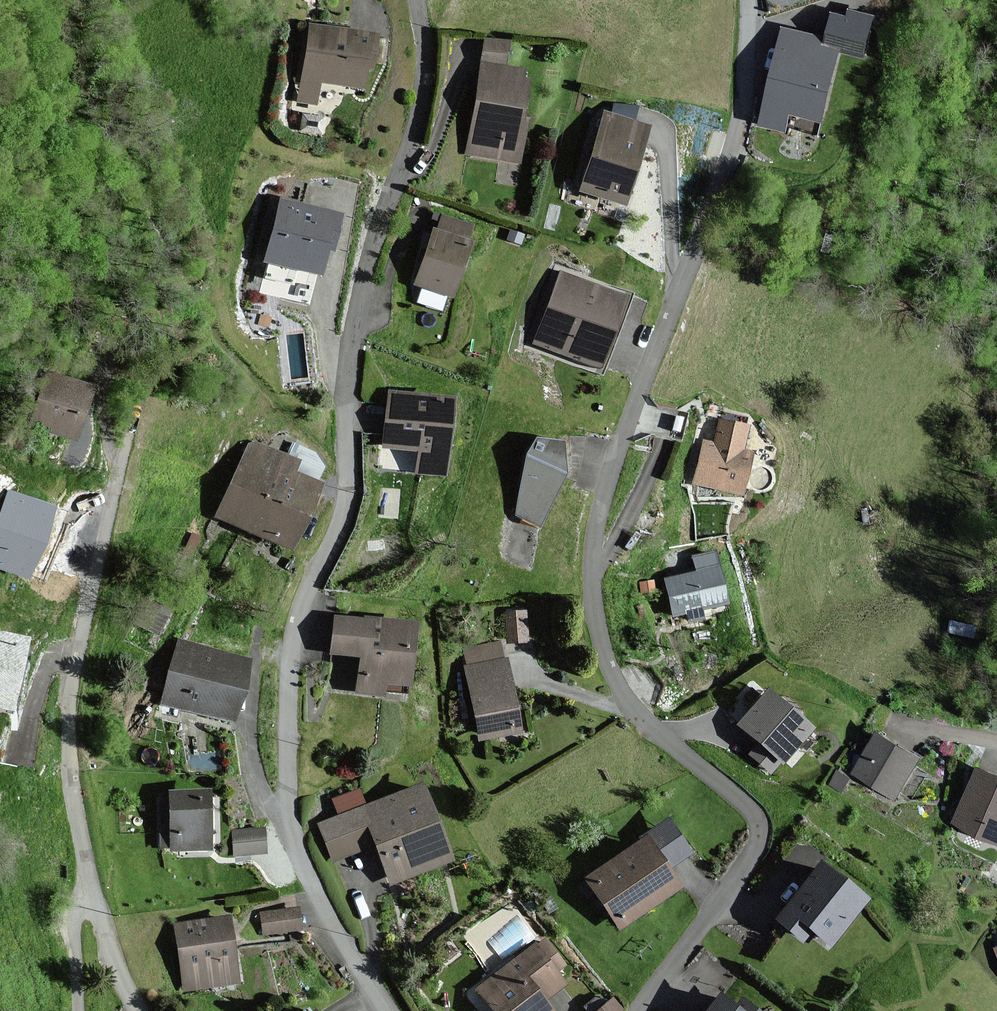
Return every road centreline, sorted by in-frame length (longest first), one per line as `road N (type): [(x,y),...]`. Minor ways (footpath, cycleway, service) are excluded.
road 1 (residential): [(635,1010),(746,862),(757,829),(737,796),(632,709),(601,641),(592,580),(599,508),(739,101),(746,0)]
road 2 (residential): [(415,0),(425,60),(420,106),(360,296),(347,371),(343,509),(296,625),(286,737),(293,841),(388,1010)]
road 3 (residential): [(92,883),(67,784),(69,693),(132,410),(176,269)]
road 4 (residential): [(140,1010),(117,968),(92,883)]
road 5 (residential): [(76,1010),(74,921),(92,883)]

